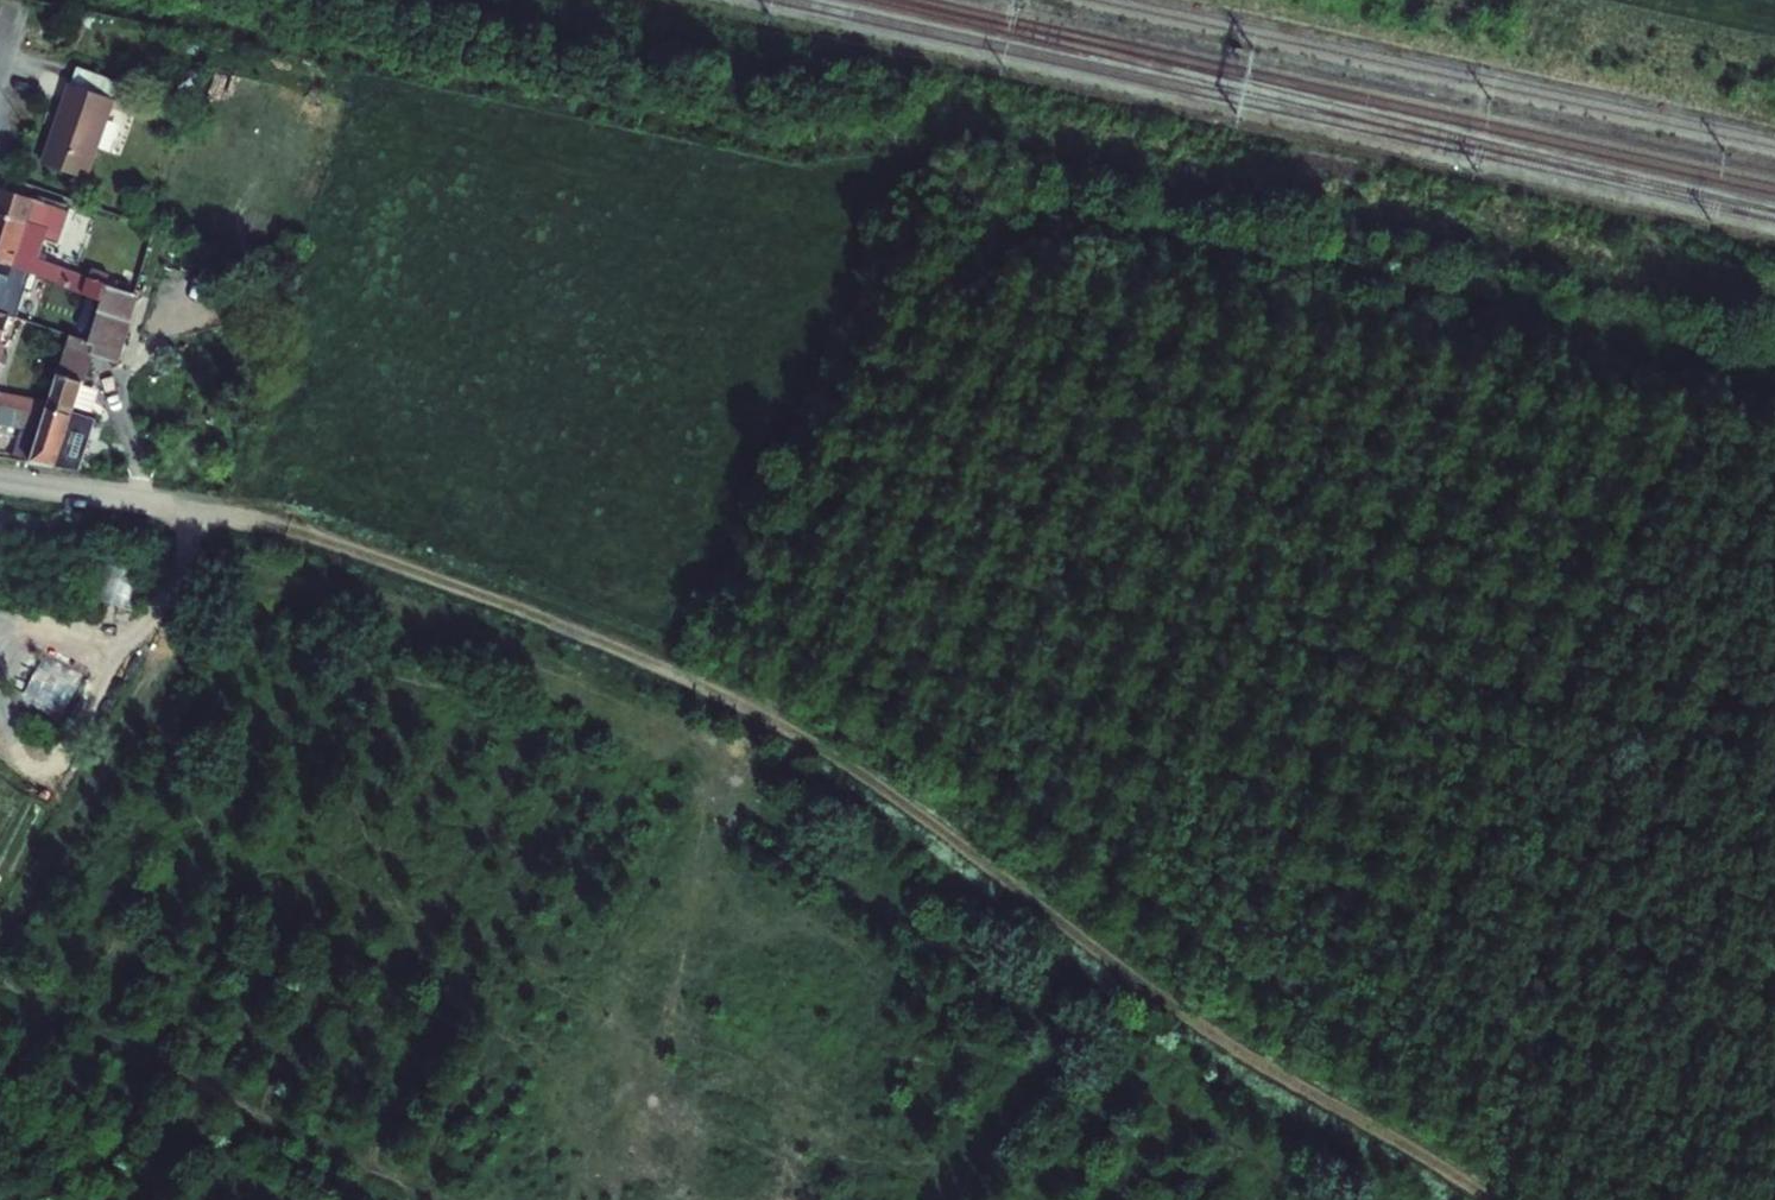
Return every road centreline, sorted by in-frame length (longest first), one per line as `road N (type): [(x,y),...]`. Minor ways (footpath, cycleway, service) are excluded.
road 1 (track): [(1517,1199),(1263,1027),(645,646),(469,572),(311,521),(0,481)]
road 2 (track): [(983,290),(758,716)]

